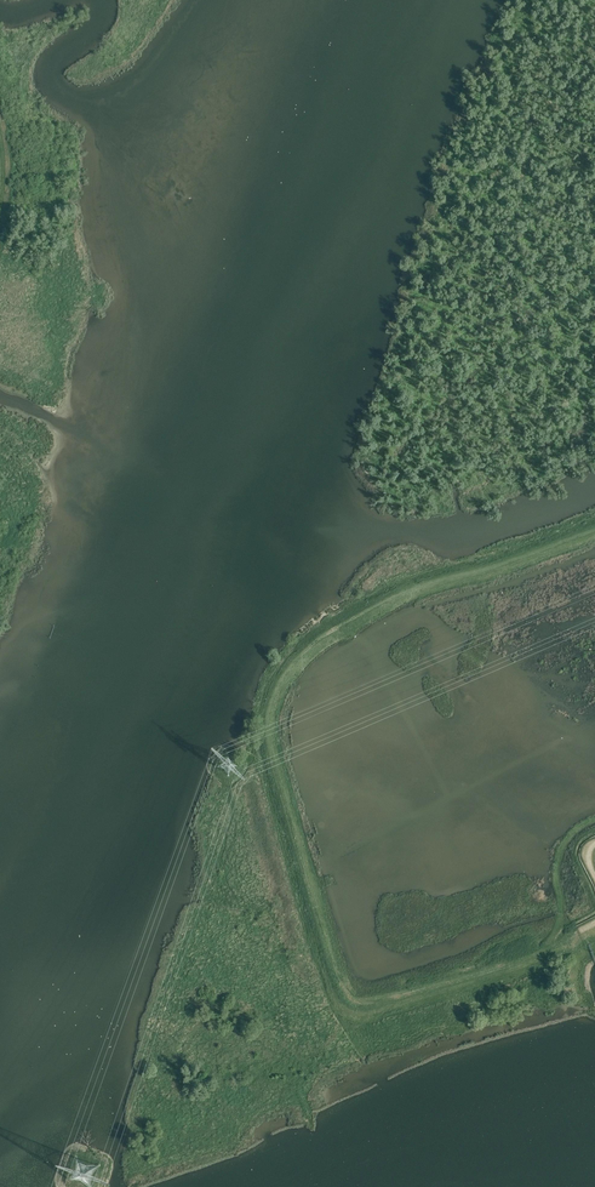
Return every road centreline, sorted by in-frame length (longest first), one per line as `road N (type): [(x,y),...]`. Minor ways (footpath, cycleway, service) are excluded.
road 1 (track): [(594,820),(576,828),(557,860),(561,921),(545,949),(405,996),(347,999),(268,718),(292,662),(340,626),(413,589),(594,531)]

